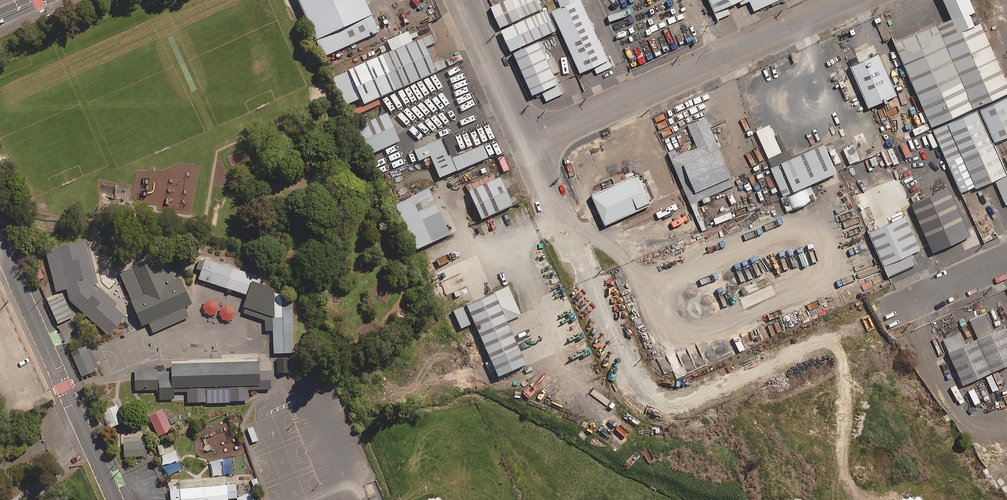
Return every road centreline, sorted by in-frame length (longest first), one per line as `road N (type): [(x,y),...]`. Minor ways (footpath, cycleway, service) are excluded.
road 1 (unclassified): [(525,141),(628,377),(666,402),(707,395),(1006,259)]
road 2 (unclassified): [(525,141),(847,0)]
road 3 (residential): [(115,499),(0,245)]
road 4 (unclassified): [(464,0),(525,141)]

